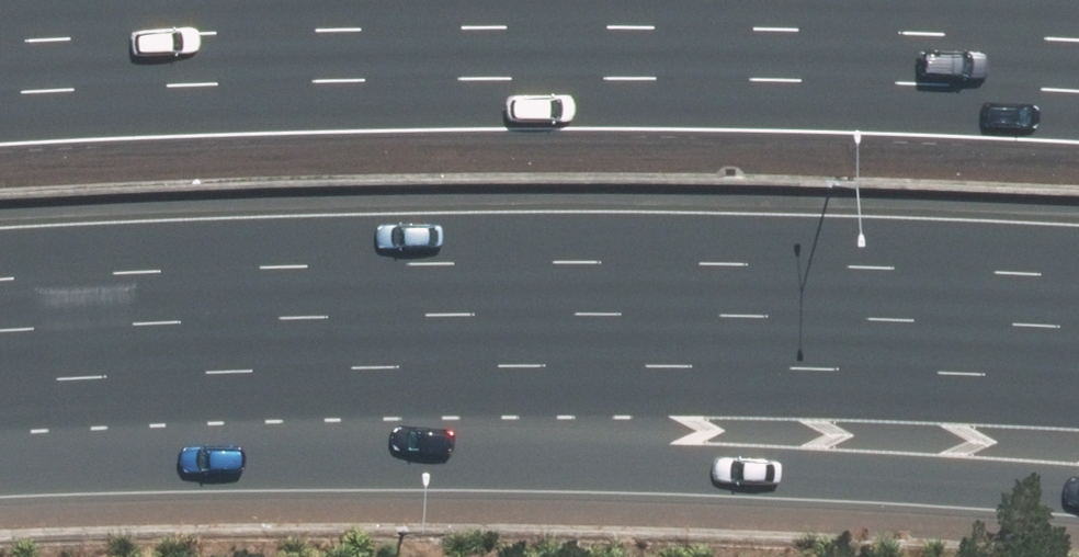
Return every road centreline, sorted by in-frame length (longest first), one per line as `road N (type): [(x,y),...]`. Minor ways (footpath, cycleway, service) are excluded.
road 1 (motorway): [(1078,481),(687,461),(0,352)]
road 2 (motorway): [(0,99),(199,85),(645,80),(1078,95)]
road 3 (motorway): [(1078,274),(754,264),(309,268),(0,285)]

